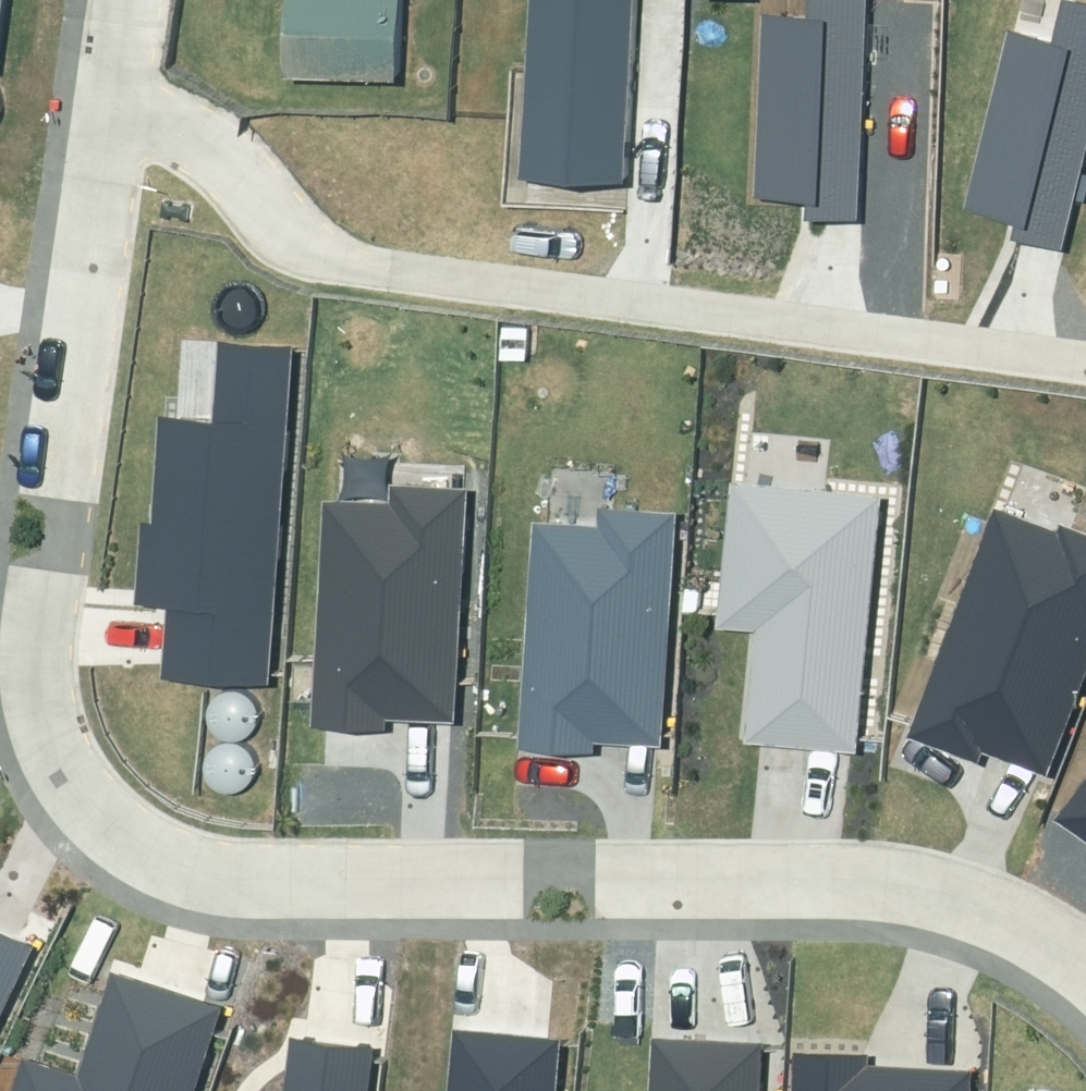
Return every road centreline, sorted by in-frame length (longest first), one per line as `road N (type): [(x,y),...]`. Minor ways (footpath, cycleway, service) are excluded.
road 1 (residential): [(109,104),(22,619),(61,762),(148,845),(230,883),(920,884),(1047,931),(1085,966)]
road 2 (residential): [(109,104),(194,134),(273,193),(319,242),(396,265),(1085,368)]

